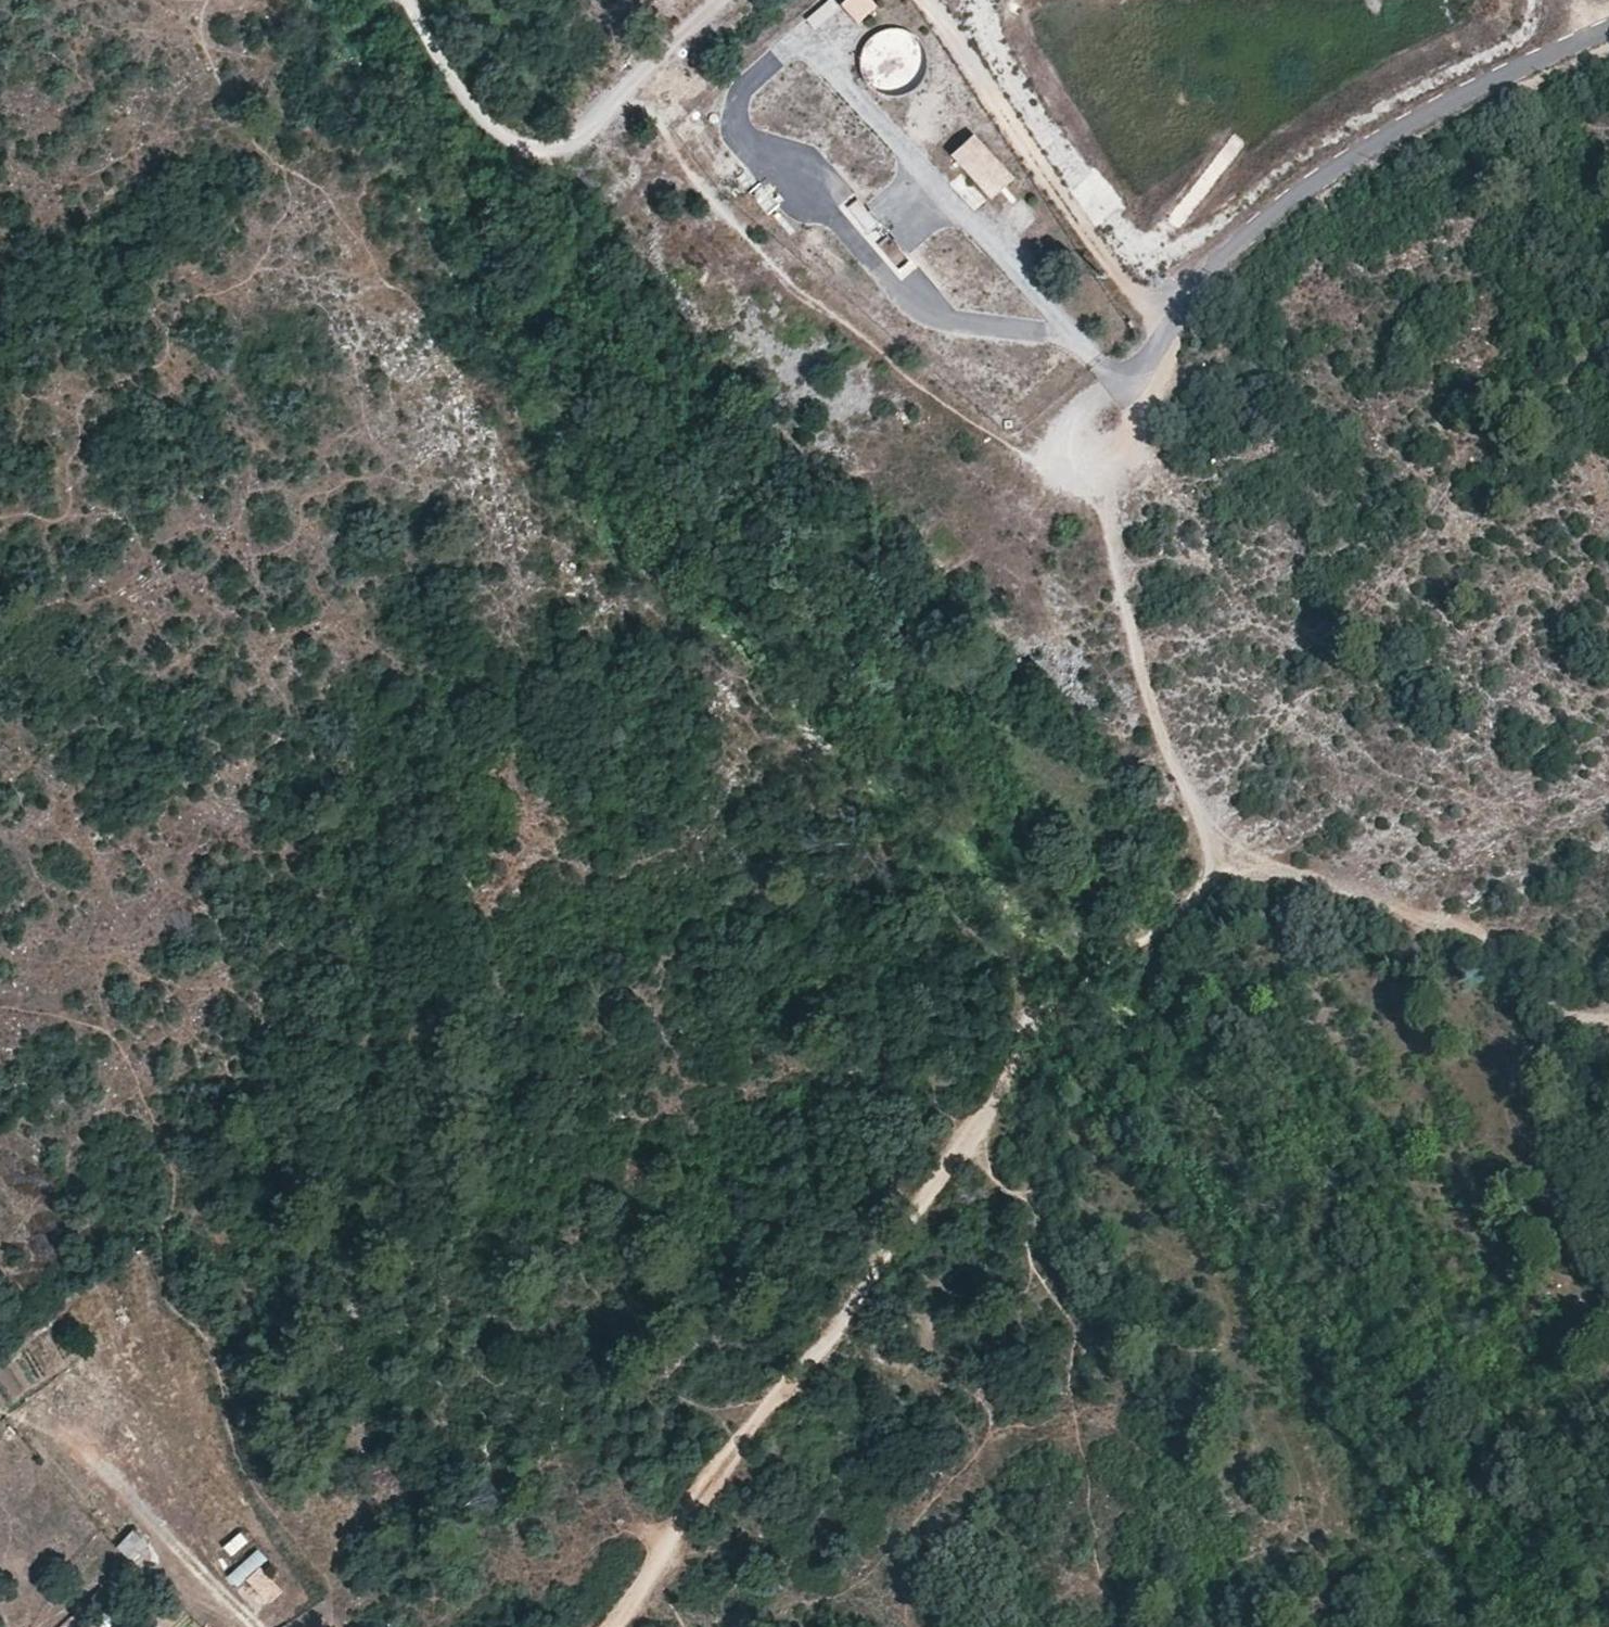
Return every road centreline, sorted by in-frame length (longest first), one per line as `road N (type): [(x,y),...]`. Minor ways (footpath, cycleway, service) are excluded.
road 1 (track): [(609,1626),(754,1424),(825,1348),(1048,1017)]
road 2 (track): [(1217,875),(1149,702),(1093,469),(1157,337)]
road 3 (unclassified): [(1157,337),(1235,249),(1291,203),(1406,127),(1608,31)]
road 4 (track): [(1217,875),(1384,906),(1480,945),(1503,1002),(1578,1026),(1608,1022)]
road 5 (track): [(1064,1000),(1217,875)]

